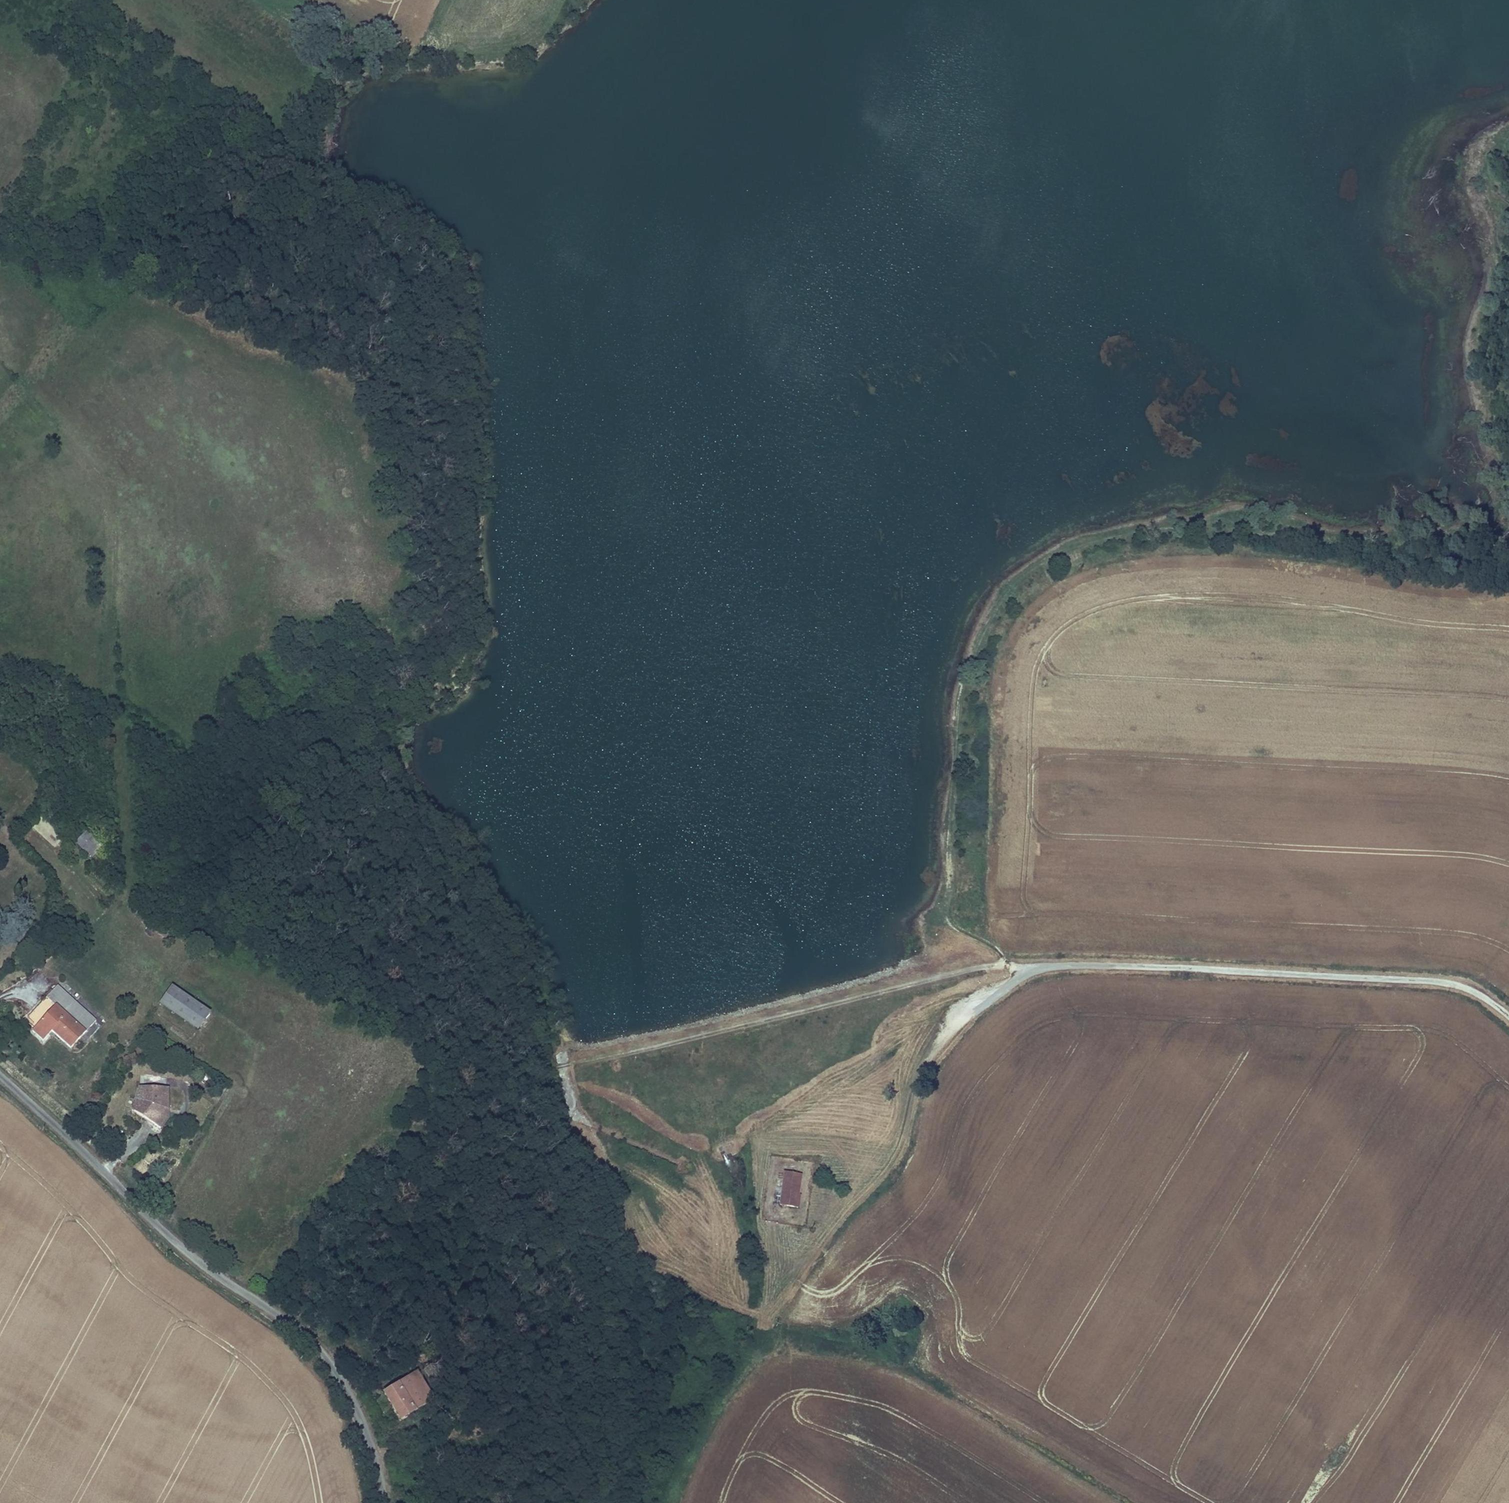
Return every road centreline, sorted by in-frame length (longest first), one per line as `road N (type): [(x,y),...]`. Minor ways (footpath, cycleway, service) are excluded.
road 1 (unclassified): [(0,1074),(163,1228),(324,1353),(365,1425),(383,1502)]
road 2 (track): [(774,1192),(774,1255),(793,1264),(896,1157),(931,1057),(981,1006),(1048,965)]
road 3 (unclassified): [(1508,1016),(1463,987),(1426,980),(1048,965)]

